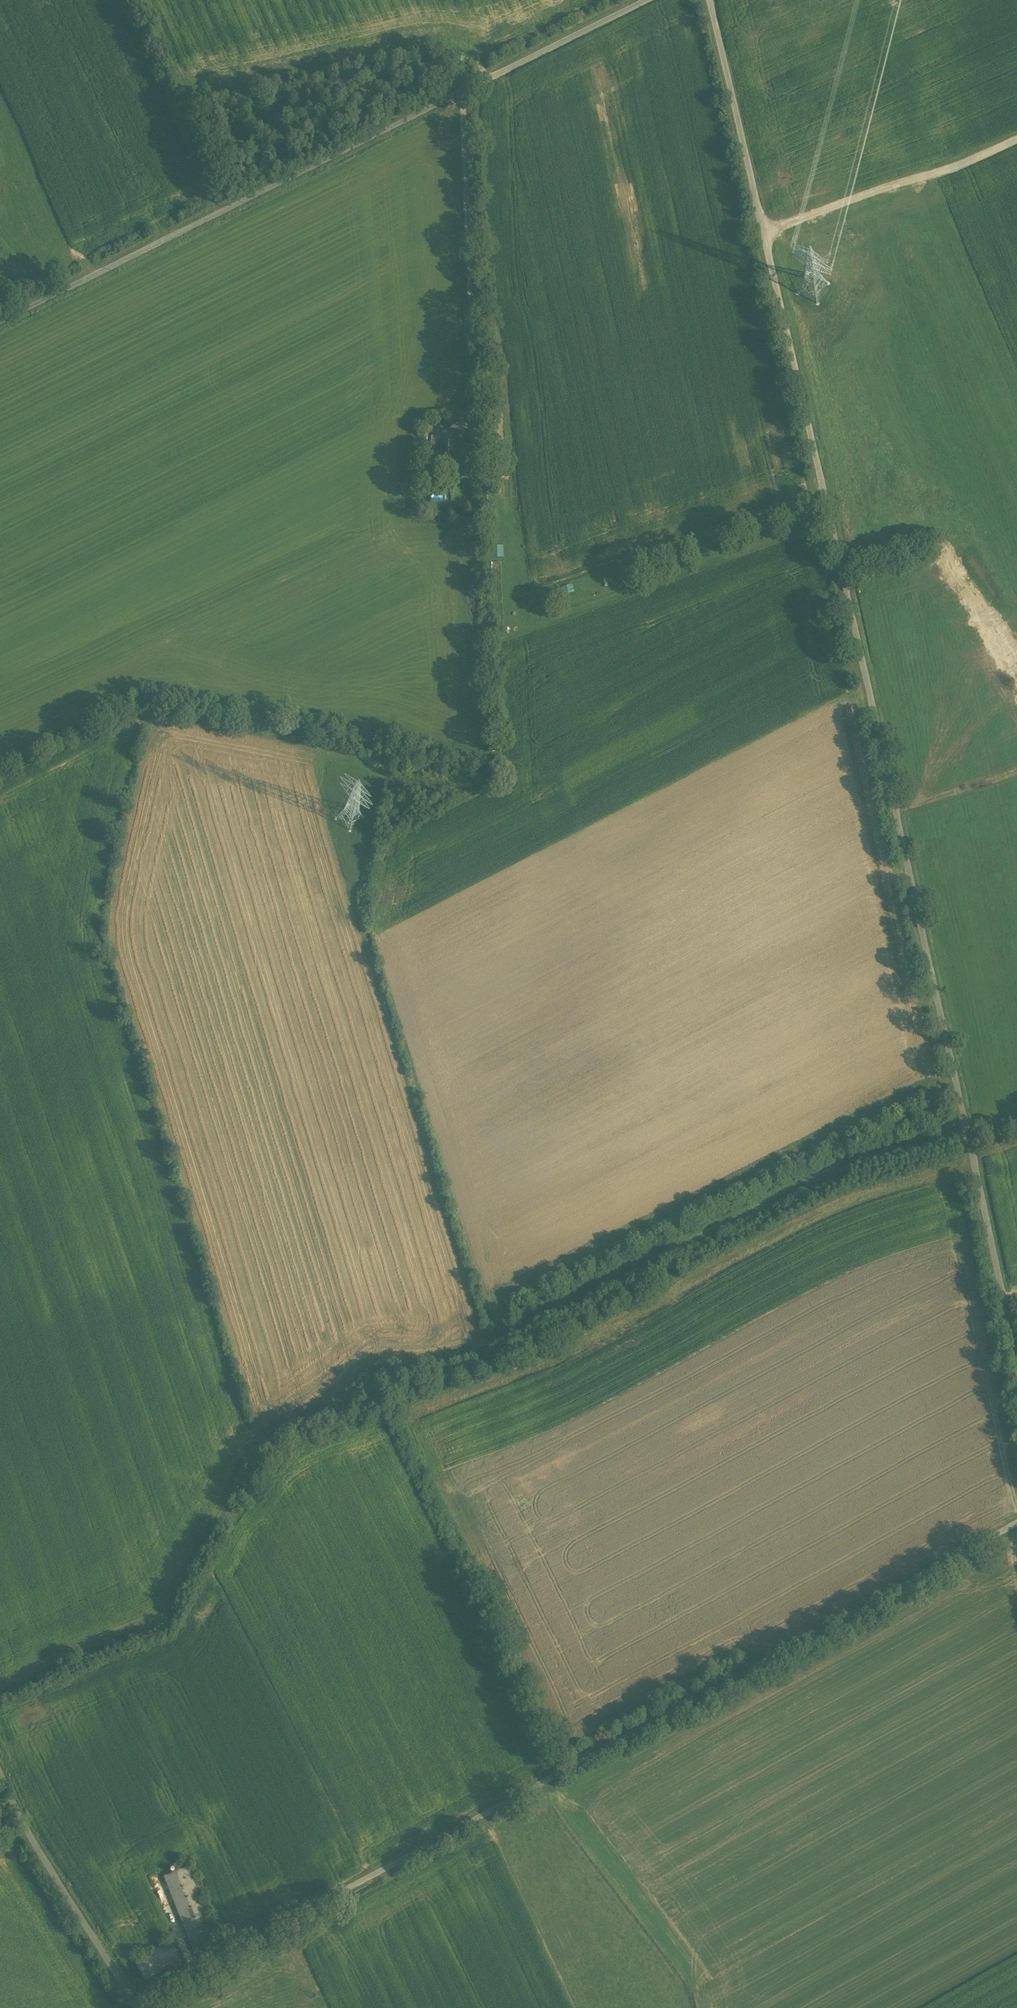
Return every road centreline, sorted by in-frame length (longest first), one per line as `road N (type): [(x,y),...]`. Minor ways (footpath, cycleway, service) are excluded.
road 1 (unclassified): [(1016,1368),(705,0)]
road 2 (unclassified): [(135,2004),(1016,1520)]
road 3 (unclassified): [(646,0),(0,320)]
road 4 (track): [(965,1131),(843,1163),(478,1353)]
road 5 (track): [(253,1453),(162,1609),(0,1683)]
road 6 (track): [(760,234),(1016,139)]
road 7 (unclassified): [(135,2004),(0,1774)]

